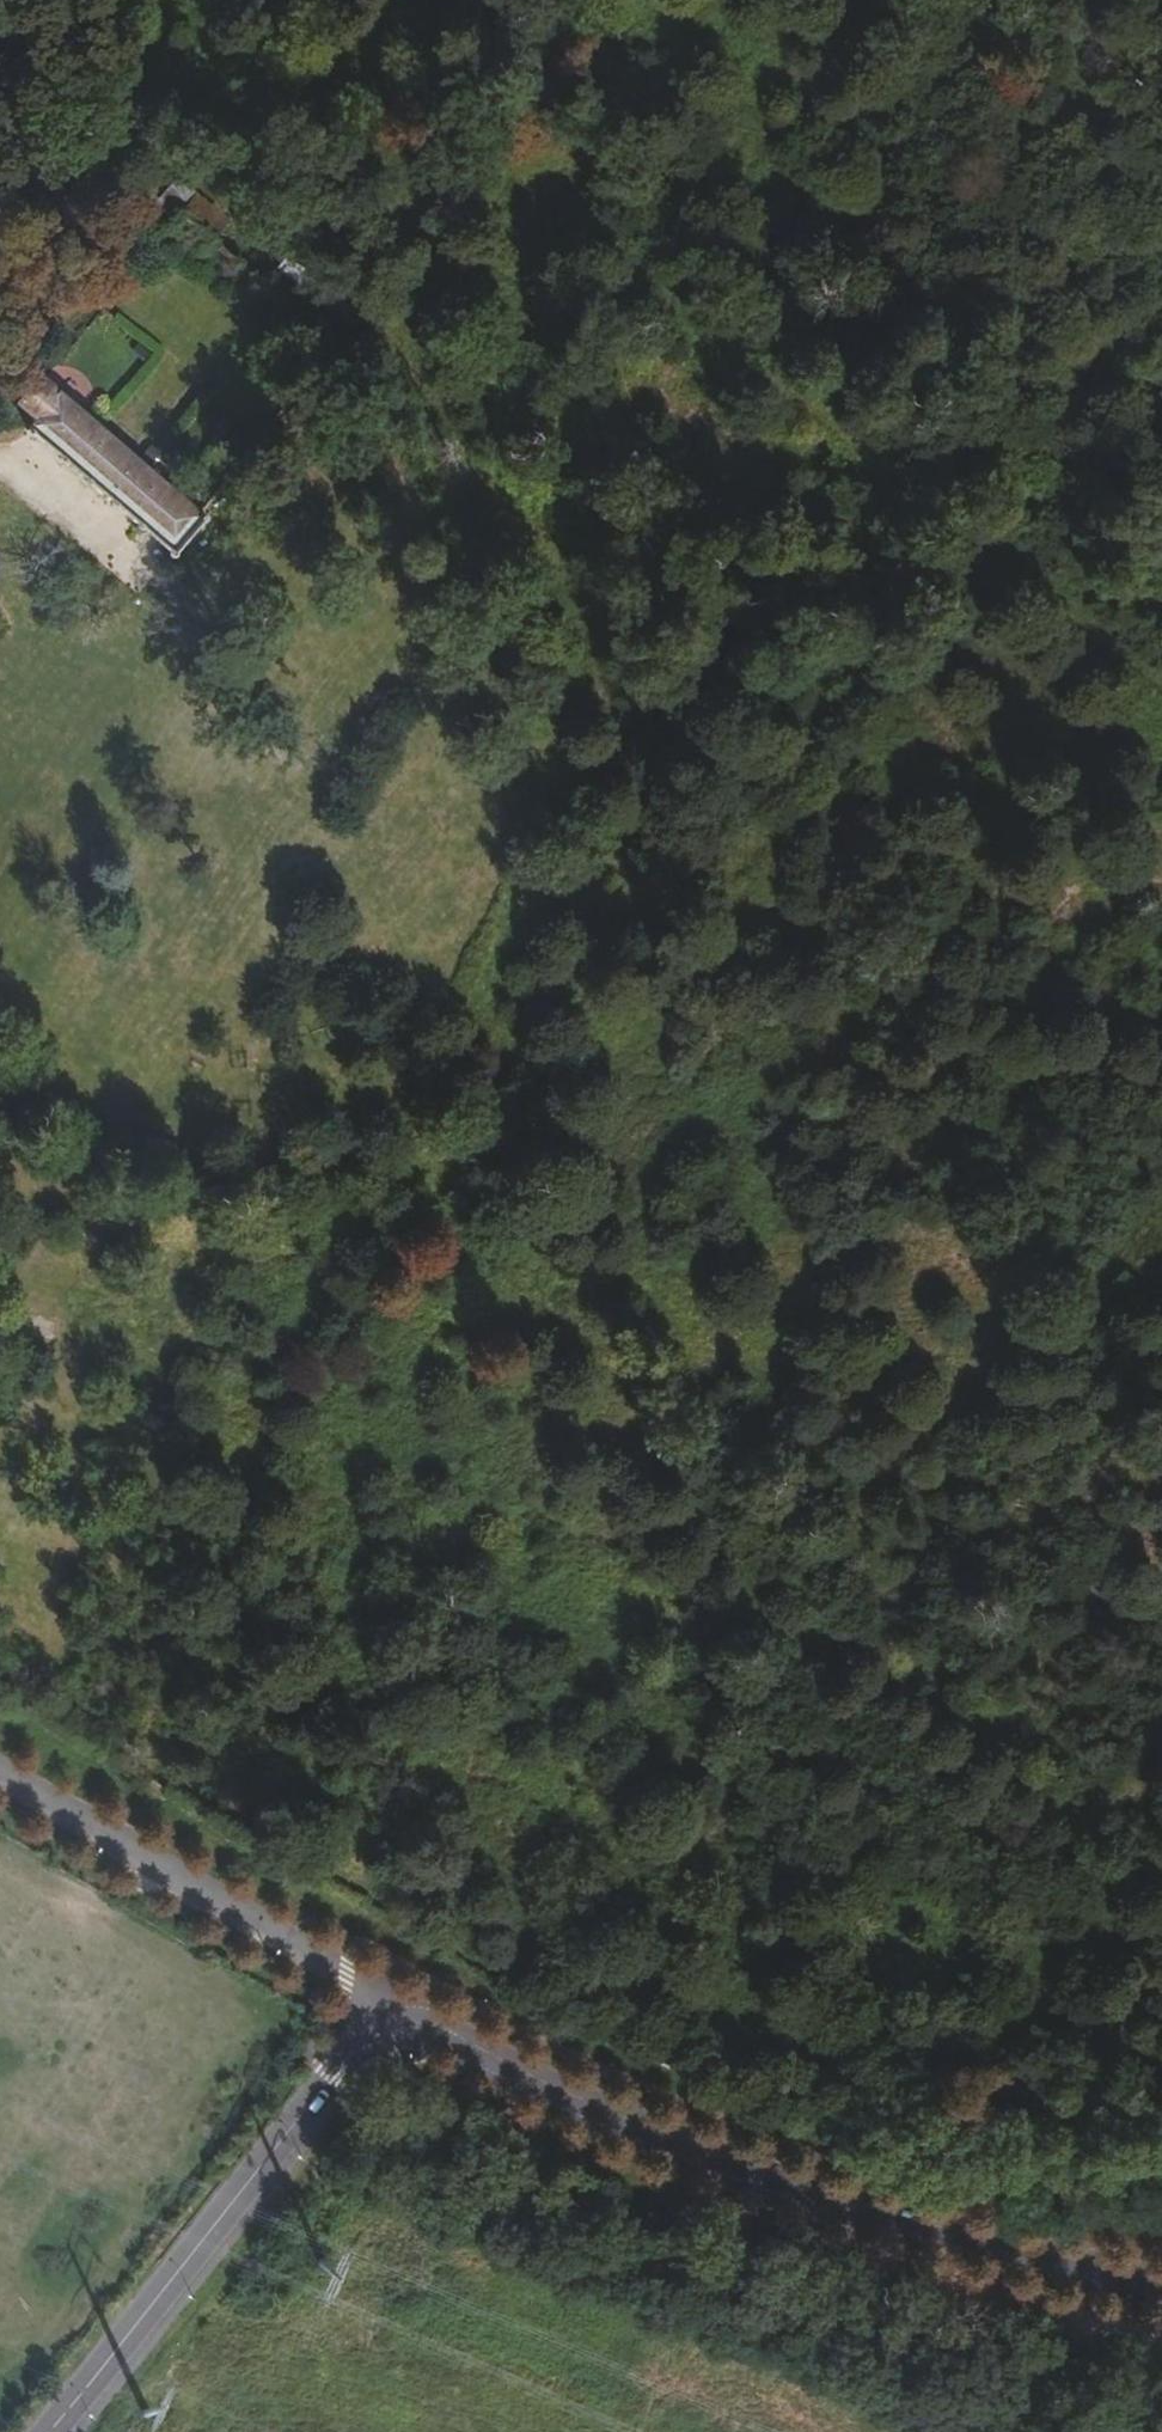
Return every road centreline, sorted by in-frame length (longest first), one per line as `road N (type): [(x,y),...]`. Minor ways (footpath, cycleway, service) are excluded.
road 1 (residential): [(393,2026),(447,2030),(730,2162),(1161,2283)]
road 2 (residential): [(393,2026),(372,2030),(351,2050),(50,2431)]
road 3 (residential): [(393,2026),(373,1992),(0,1770)]

